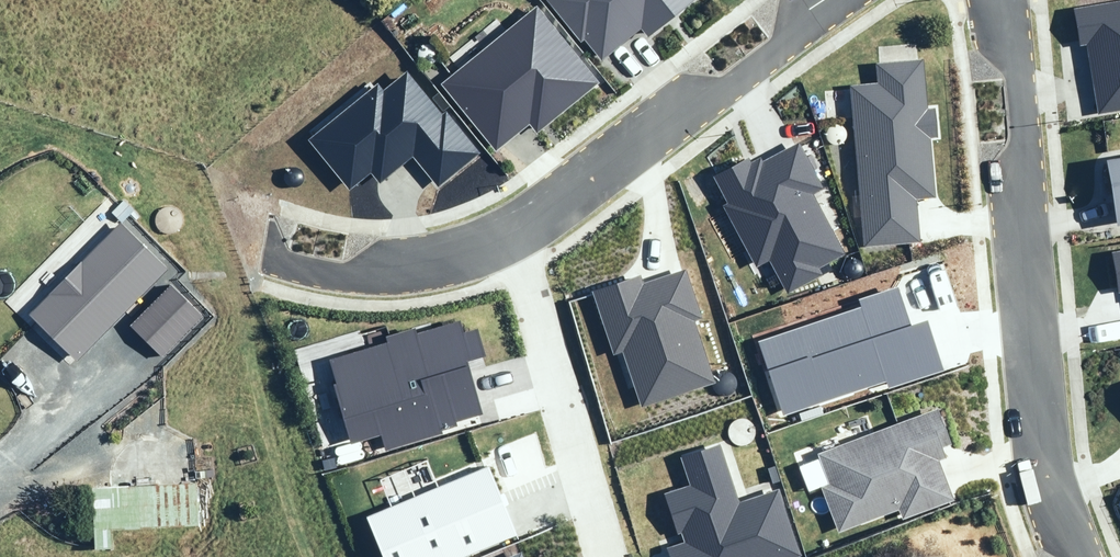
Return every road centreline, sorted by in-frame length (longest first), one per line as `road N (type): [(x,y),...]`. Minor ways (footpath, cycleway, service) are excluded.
road 1 (residential): [(1057,556),(1028,478),(984,0)]
road 2 (residential): [(516,237),(745,52),(823,0)]
road 3 (residential): [(516,237),(601,556)]
road 4 (residential): [(249,239),(317,259),(382,264),(443,262),(516,237)]

